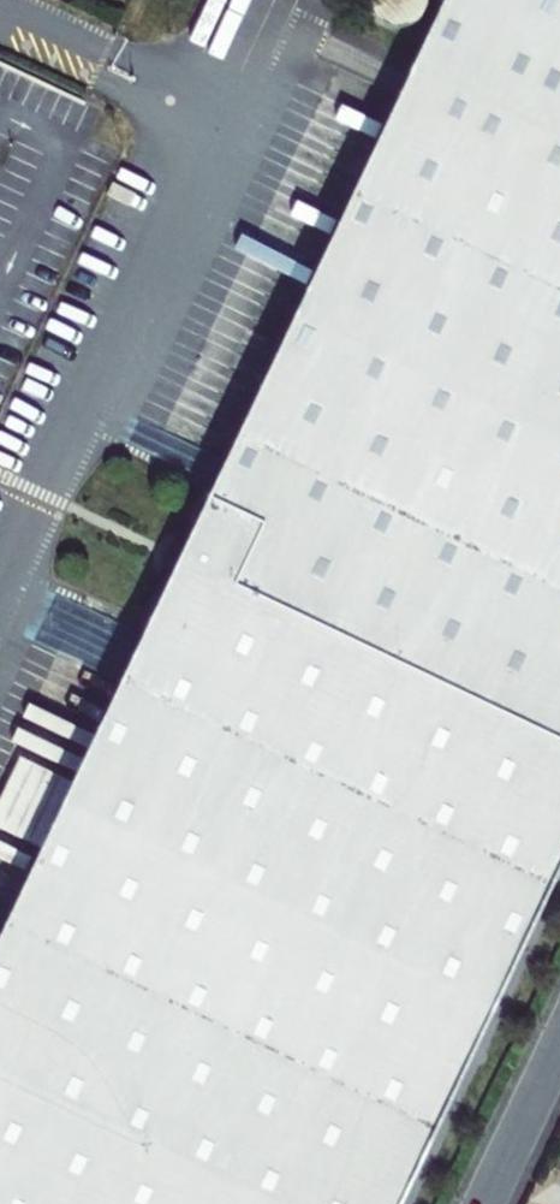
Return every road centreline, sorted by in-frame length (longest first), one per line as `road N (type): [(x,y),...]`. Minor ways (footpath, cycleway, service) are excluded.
road 1 (unclassified): [(559,1044),(483,1203)]

